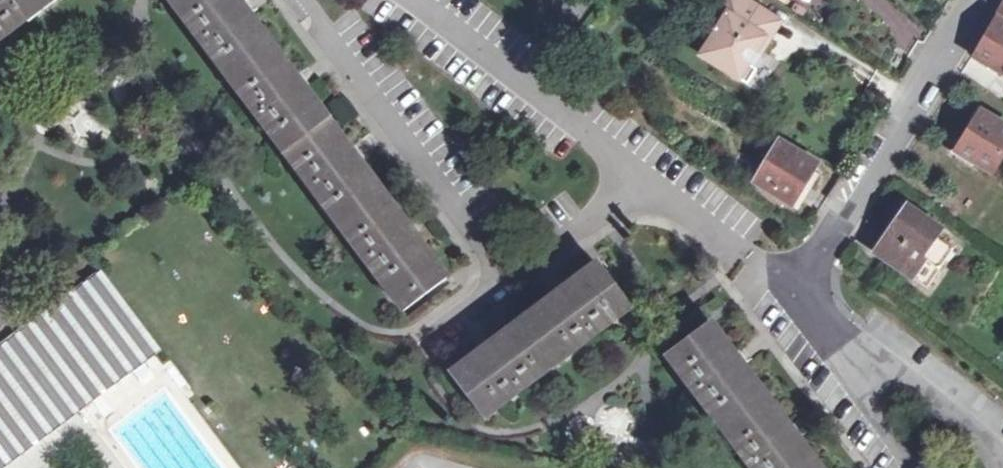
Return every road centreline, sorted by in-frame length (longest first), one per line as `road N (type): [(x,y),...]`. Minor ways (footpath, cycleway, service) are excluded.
road 1 (residential): [(305,0),(508,274)]
road 2 (residential): [(799,280),(976,0)]
road 3 (residential): [(643,182),(410,0)]
road 4 (residential): [(1000,467),(967,420),(851,350)]
road 5 (residential): [(799,280),(643,182)]
road 6 (residential): [(643,182),(508,274)]
road 7 (residential): [(851,350),(909,467)]

